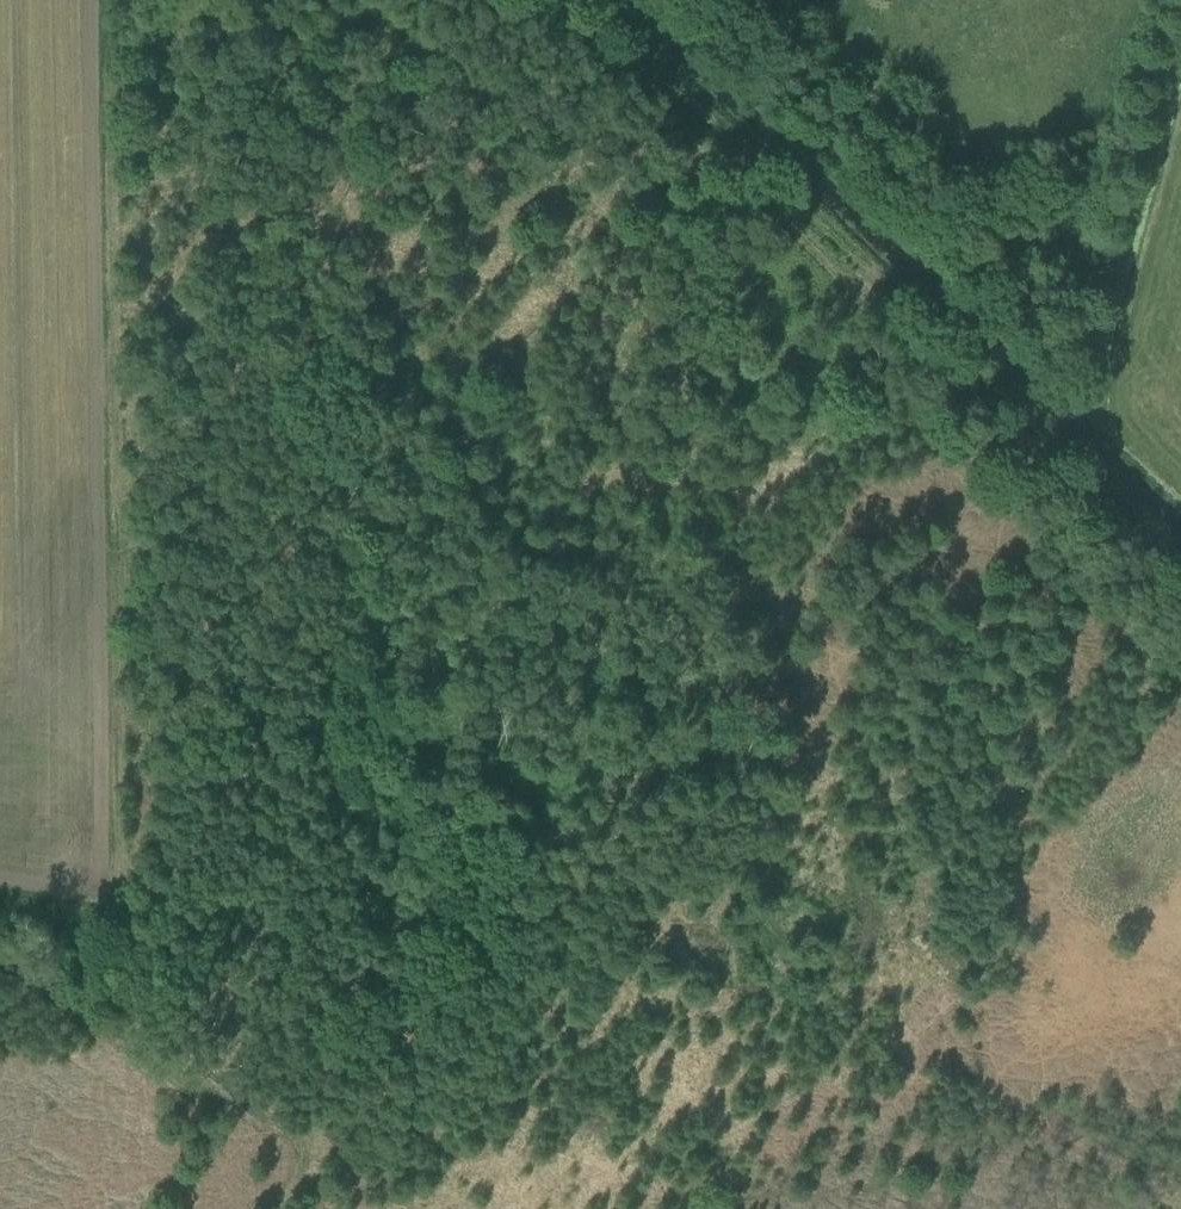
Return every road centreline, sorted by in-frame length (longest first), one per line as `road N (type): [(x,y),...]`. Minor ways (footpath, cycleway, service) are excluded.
road 1 (track): [(1180,585),(846,286),(703,112),(655,83),(569,0)]
road 2 (track): [(288,1208),(311,1150),(302,1135),(82,1022),(0,961)]

